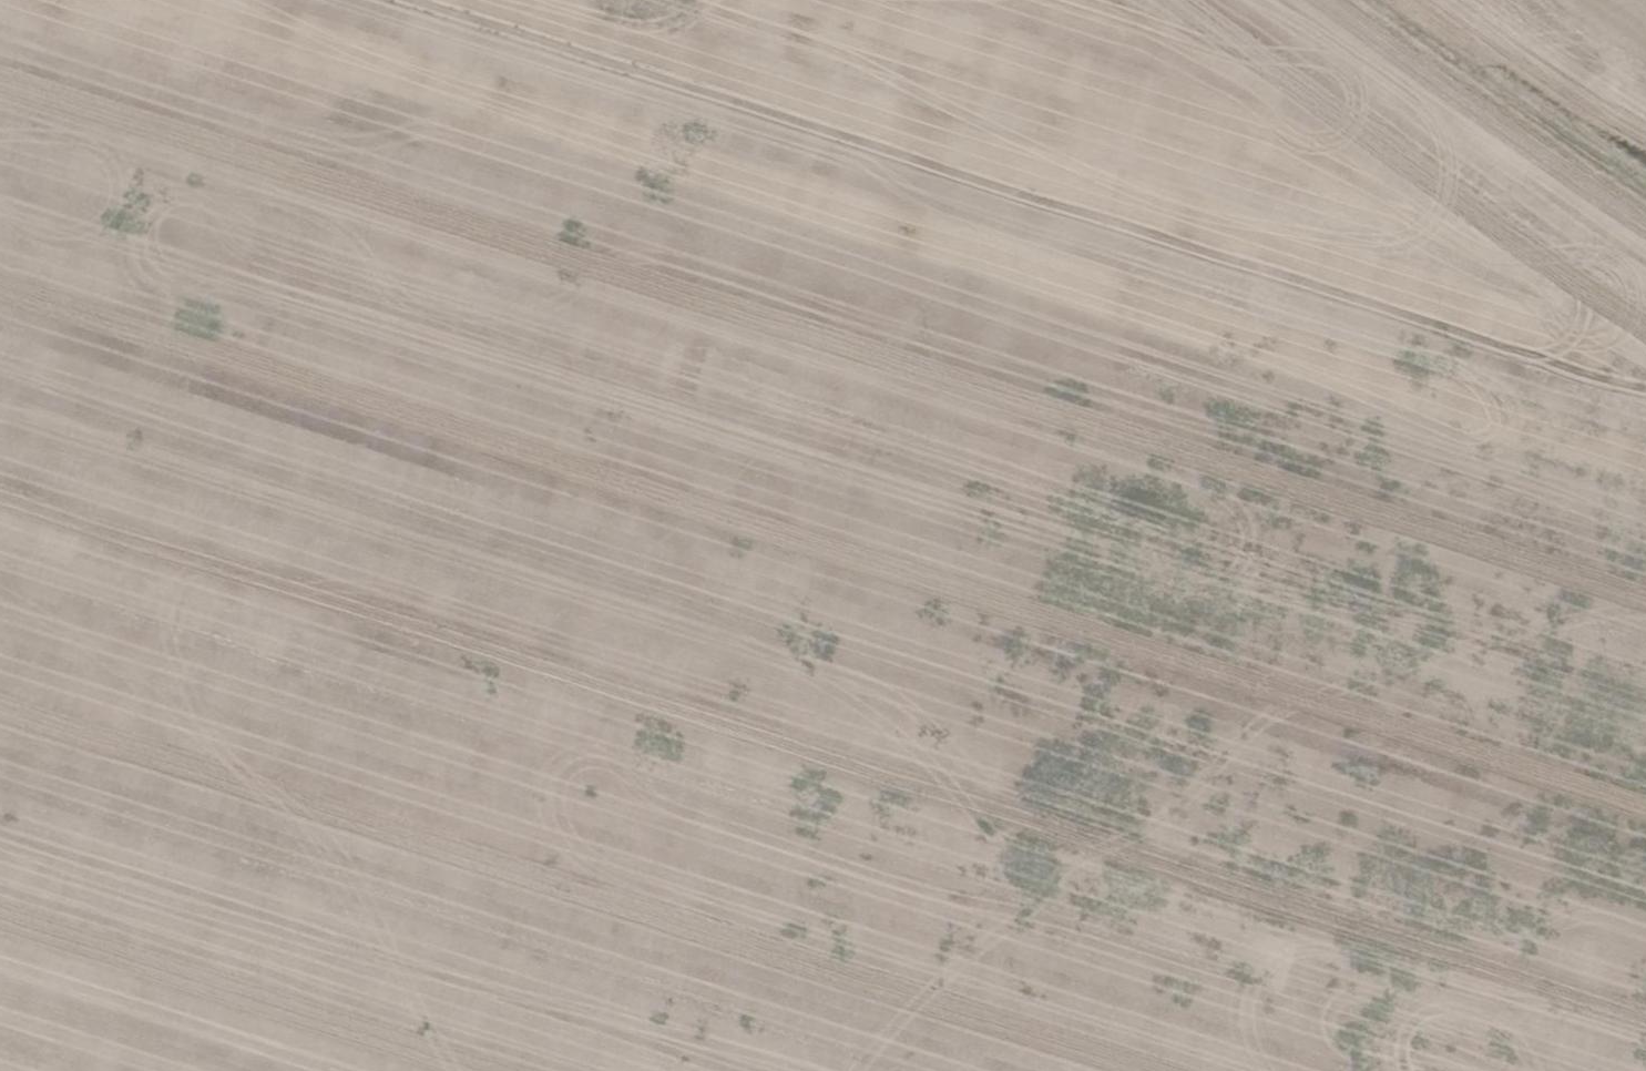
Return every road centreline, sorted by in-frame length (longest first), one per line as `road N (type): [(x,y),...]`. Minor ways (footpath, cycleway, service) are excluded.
road 1 (track): [(1357,0),(1645,198)]

